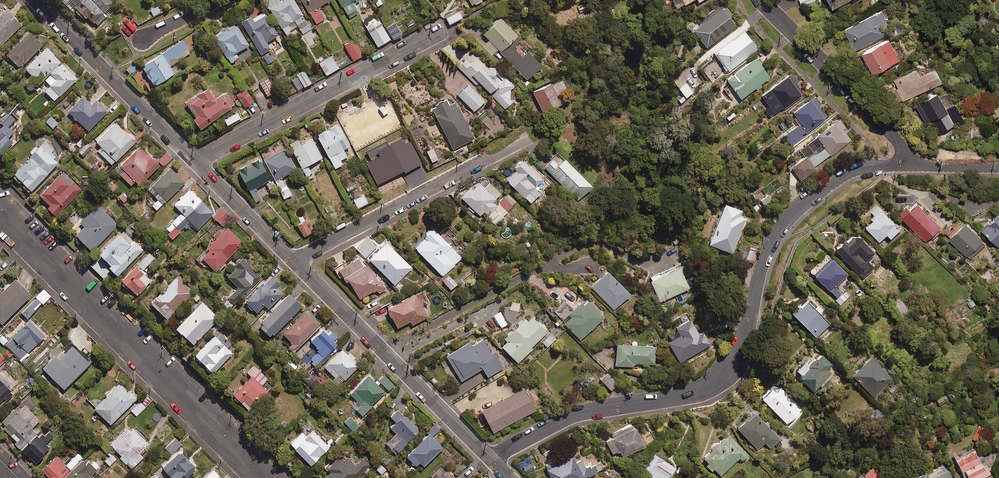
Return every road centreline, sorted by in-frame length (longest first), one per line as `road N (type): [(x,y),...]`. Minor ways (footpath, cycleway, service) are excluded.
road 1 (residential): [(489,458),(568,417),(697,389),(744,334),(764,259),(783,222),(851,171),(908,166)]
road 2 (residential): [(265,477),(0,210)]
road 3 (tertiary): [(291,261),(489,458)]
road 4 (residential): [(195,161),(433,33)]
road 5 (residential): [(291,261),(525,139)]
road 6 (tertiary): [(35,0),(195,161)]
road 7 (residential): [(761,0),(887,127),(908,166)]
road 8 (tertiary): [(195,161),(291,261)]

